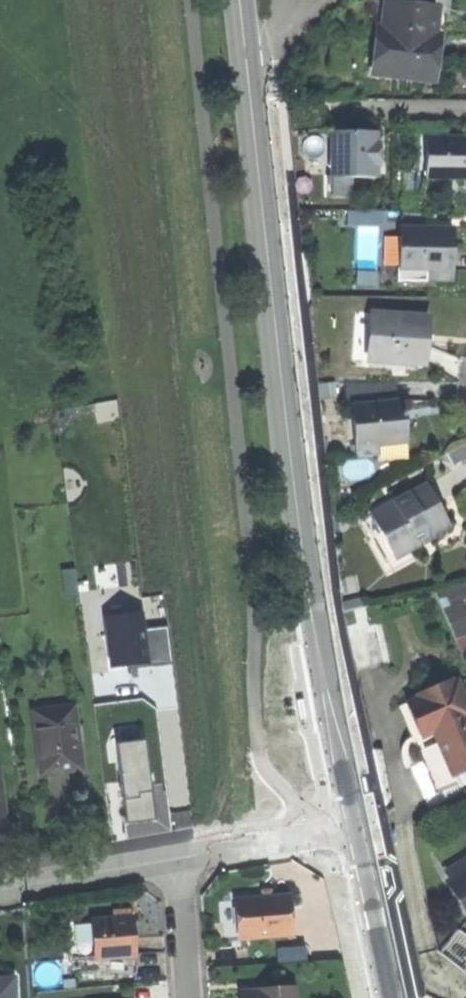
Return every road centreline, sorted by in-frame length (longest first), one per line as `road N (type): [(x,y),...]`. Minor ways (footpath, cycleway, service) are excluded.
road 1 (secondary): [(355,832),(359,778),(324,644),(240,0)]
road 2 (residential): [(0,890),(184,858)]
road 3 (residential): [(184,858),(355,832)]
road 4 (secondary): [(390,997),(355,832)]
road 5 (residential): [(191,997),(184,858)]

